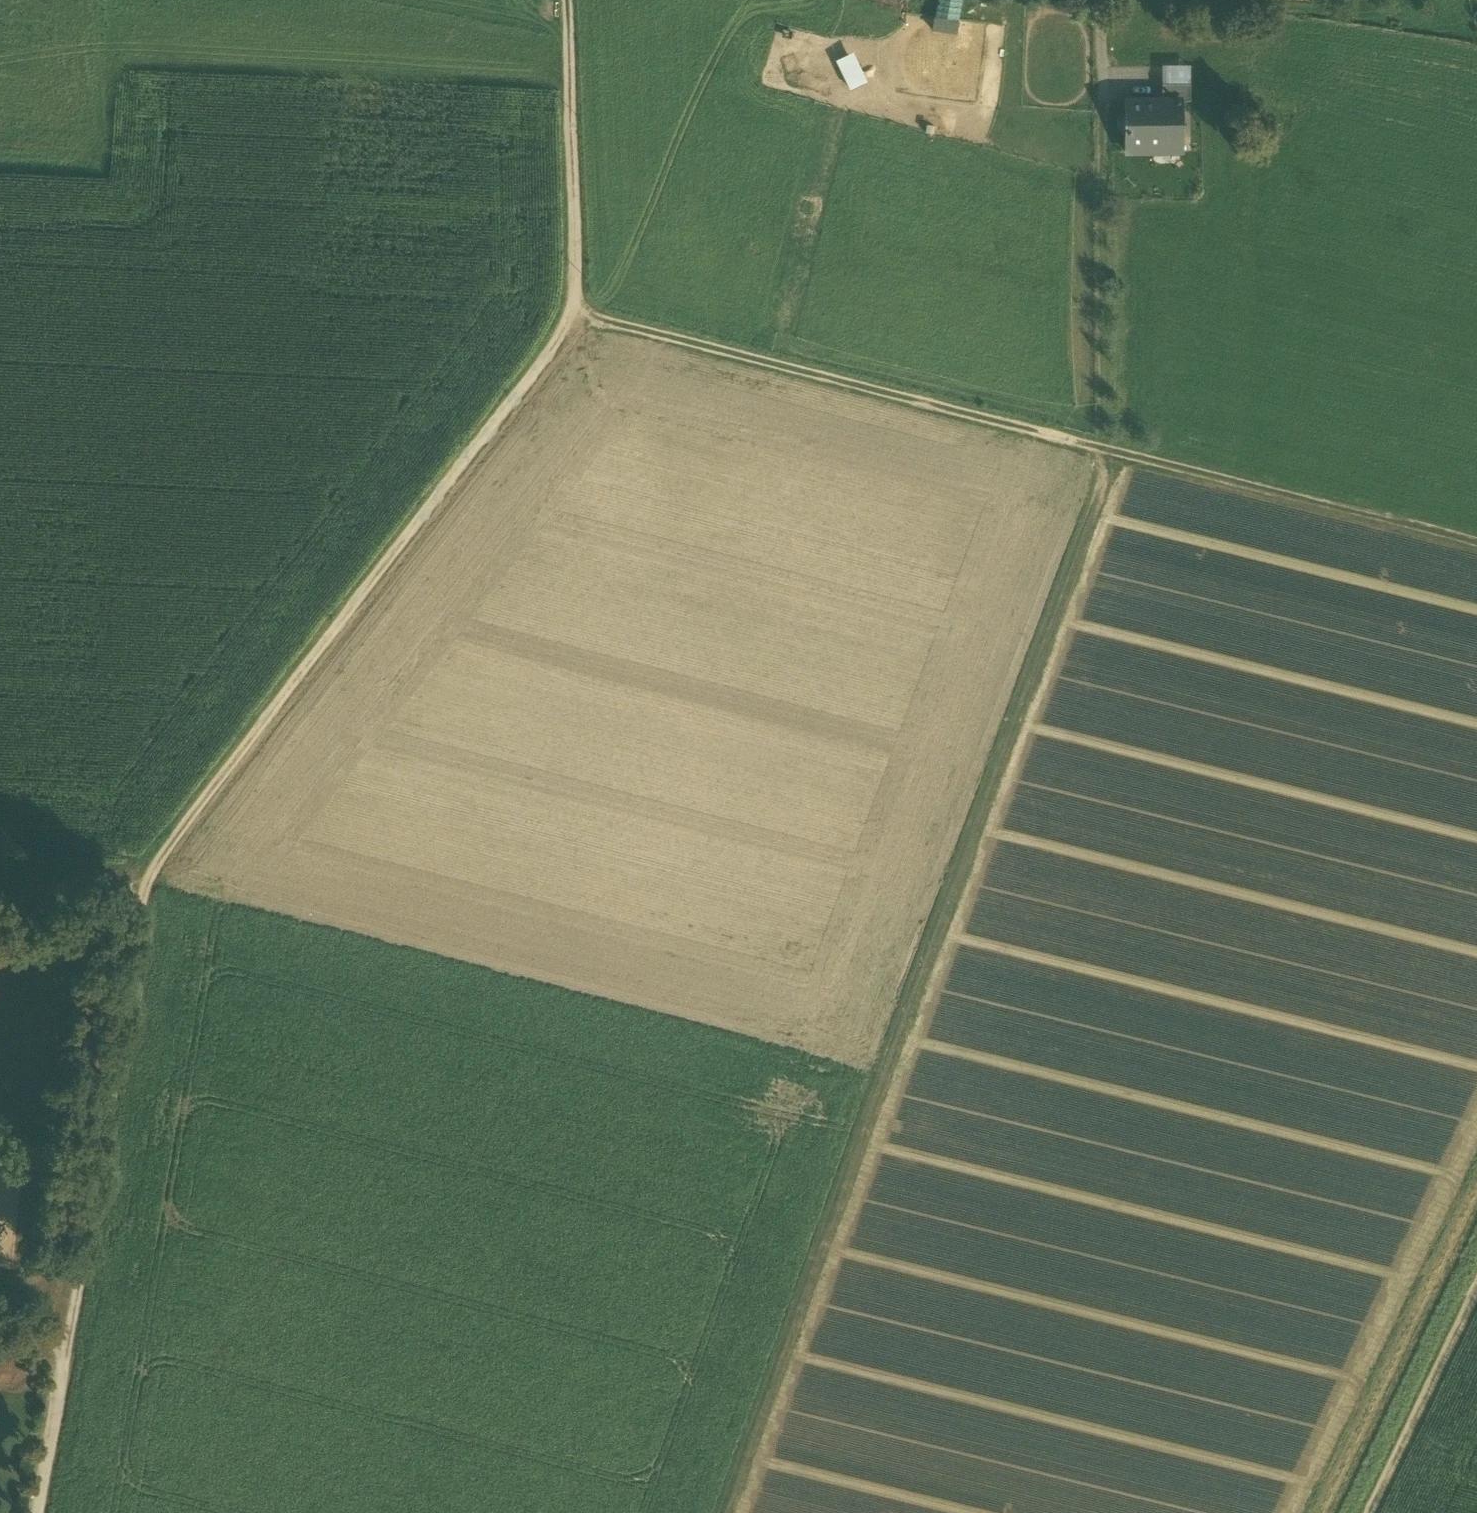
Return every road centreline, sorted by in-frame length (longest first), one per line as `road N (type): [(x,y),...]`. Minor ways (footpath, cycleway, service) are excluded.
road 1 (track): [(724,1512),(1104,453),(1105,100)]
road 2 (track): [(568,0),(575,312),(147,884)]
road 3 (track): [(575,312),(1476,546)]
road 4 (track): [(147,884),(36,1512)]
road 5 (track): [(1476,1285),(1368,1512)]
road 6 (track): [(0,912),(147,884)]

